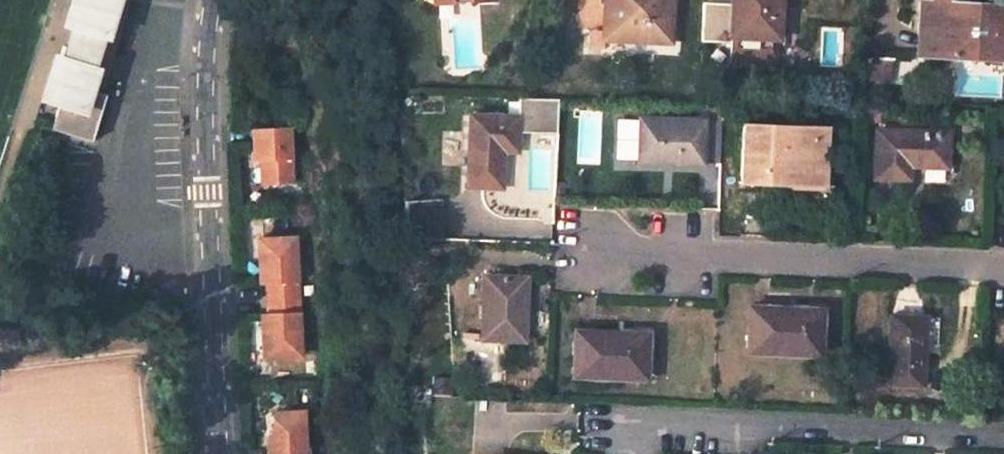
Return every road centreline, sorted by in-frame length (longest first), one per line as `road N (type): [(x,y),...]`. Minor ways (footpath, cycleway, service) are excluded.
road 1 (residential): [(219,453),(205,96),(212,0)]
road 2 (residential): [(1003,266),(589,252)]
road 3 (residential): [(1003,442),(632,426)]

